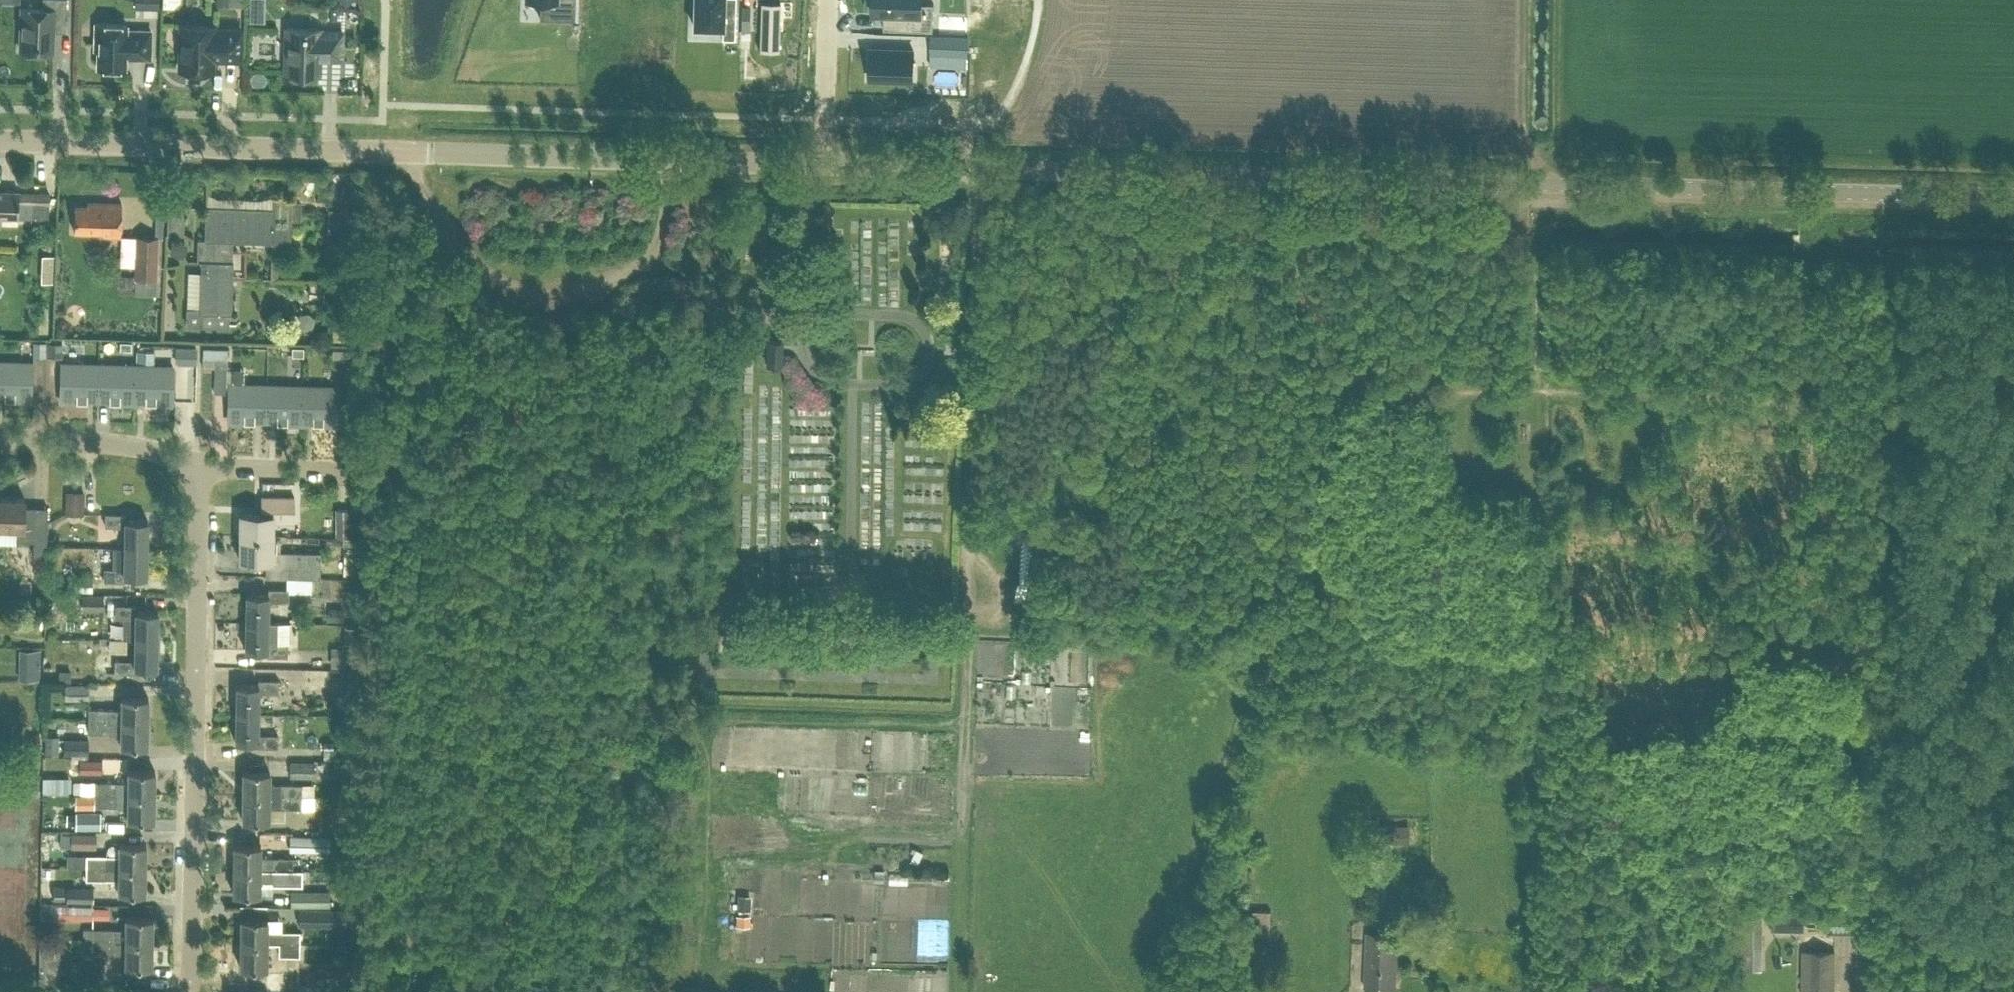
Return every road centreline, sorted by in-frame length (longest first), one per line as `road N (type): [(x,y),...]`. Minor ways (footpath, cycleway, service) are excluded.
road 1 (unclassified): [(822,163),(2013,195)]
road 2 (residential): [(188,991),(200,460)]
road 3 (unclassified): [(392,153),(822,163)]
road 4 (unclassified): [(0,141),(392,153)]
road 5 (track): [(955,991),(965,616)]
road 6 (track): [(965,616),(975,322)]
road 7 (residential): [(200,460),(99,439),(0,436)]
road 8 (residential): [(822,163),(829,0)]
road 9 (track): [(975,322),(981,168)]
road 10 (residential): [(389,0),(392,153)]
road 11 (residential): [(341,469),(200,460)]
road 12 (track): [(967,544),(1007,591),(1011,608),(1001,620),(965,616)]

